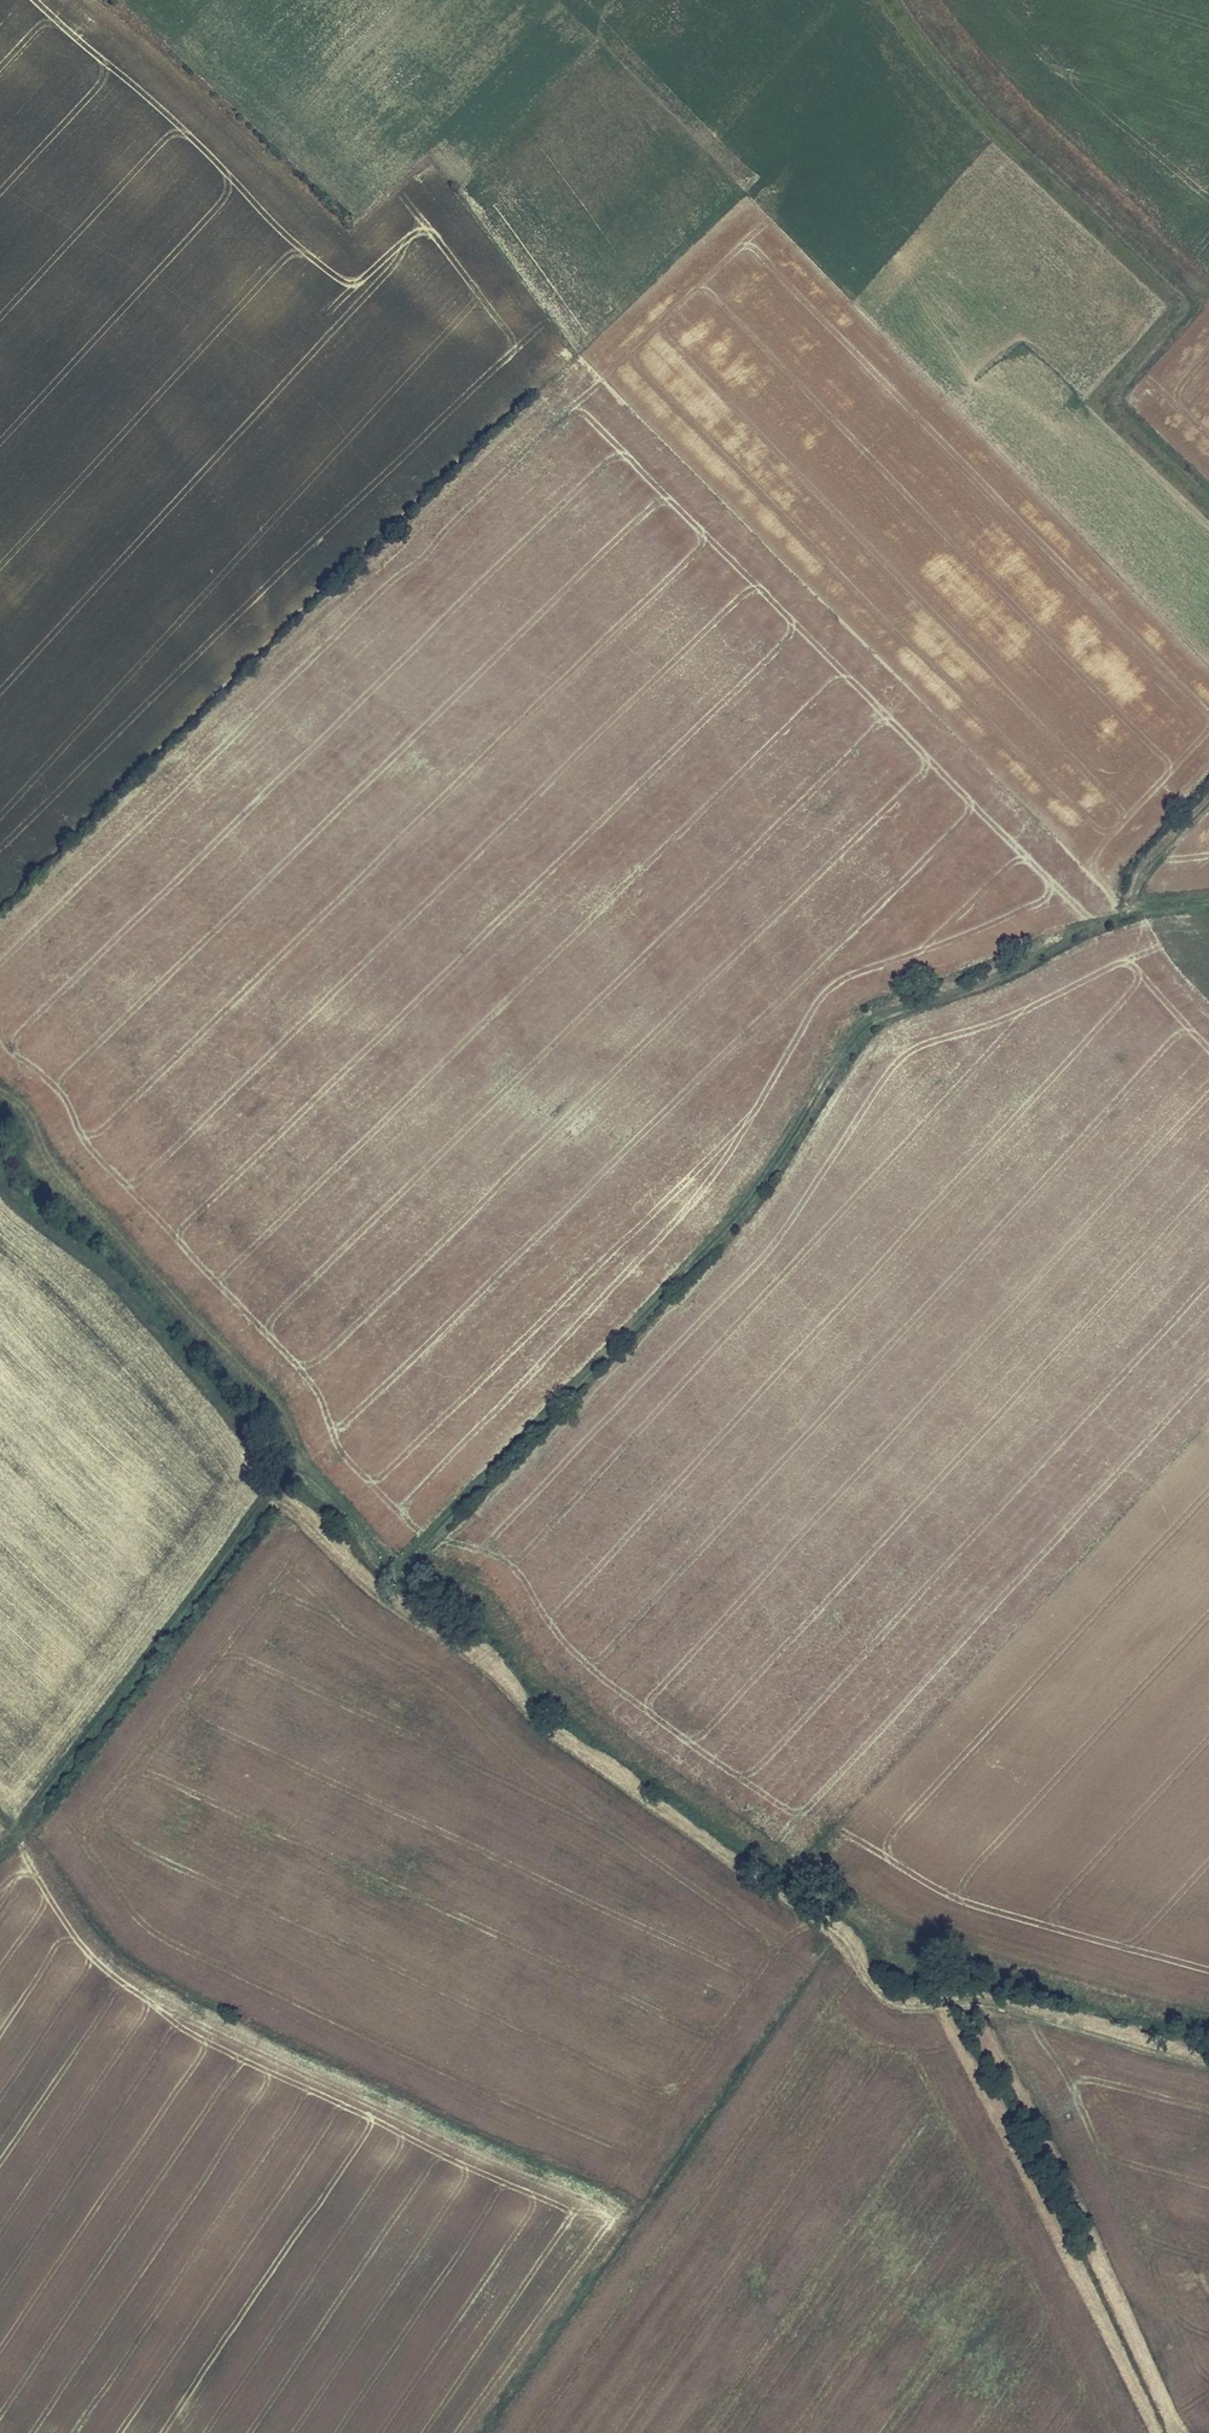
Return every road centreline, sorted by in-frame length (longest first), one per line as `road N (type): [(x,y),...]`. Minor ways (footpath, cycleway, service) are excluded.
road 1 (track): [(1208,901),(1126,912),(871,1017),(745,1203),(414,1555),(389,1551),(308,1471),(299,1465),(284,1475),(17,1835)]
road 2 (track): [(1208,2060),(1029,2012),(885,2001),(833,1932),(728,1868),(545,1731),(461,1646),(389,1600),(267,1495)]

